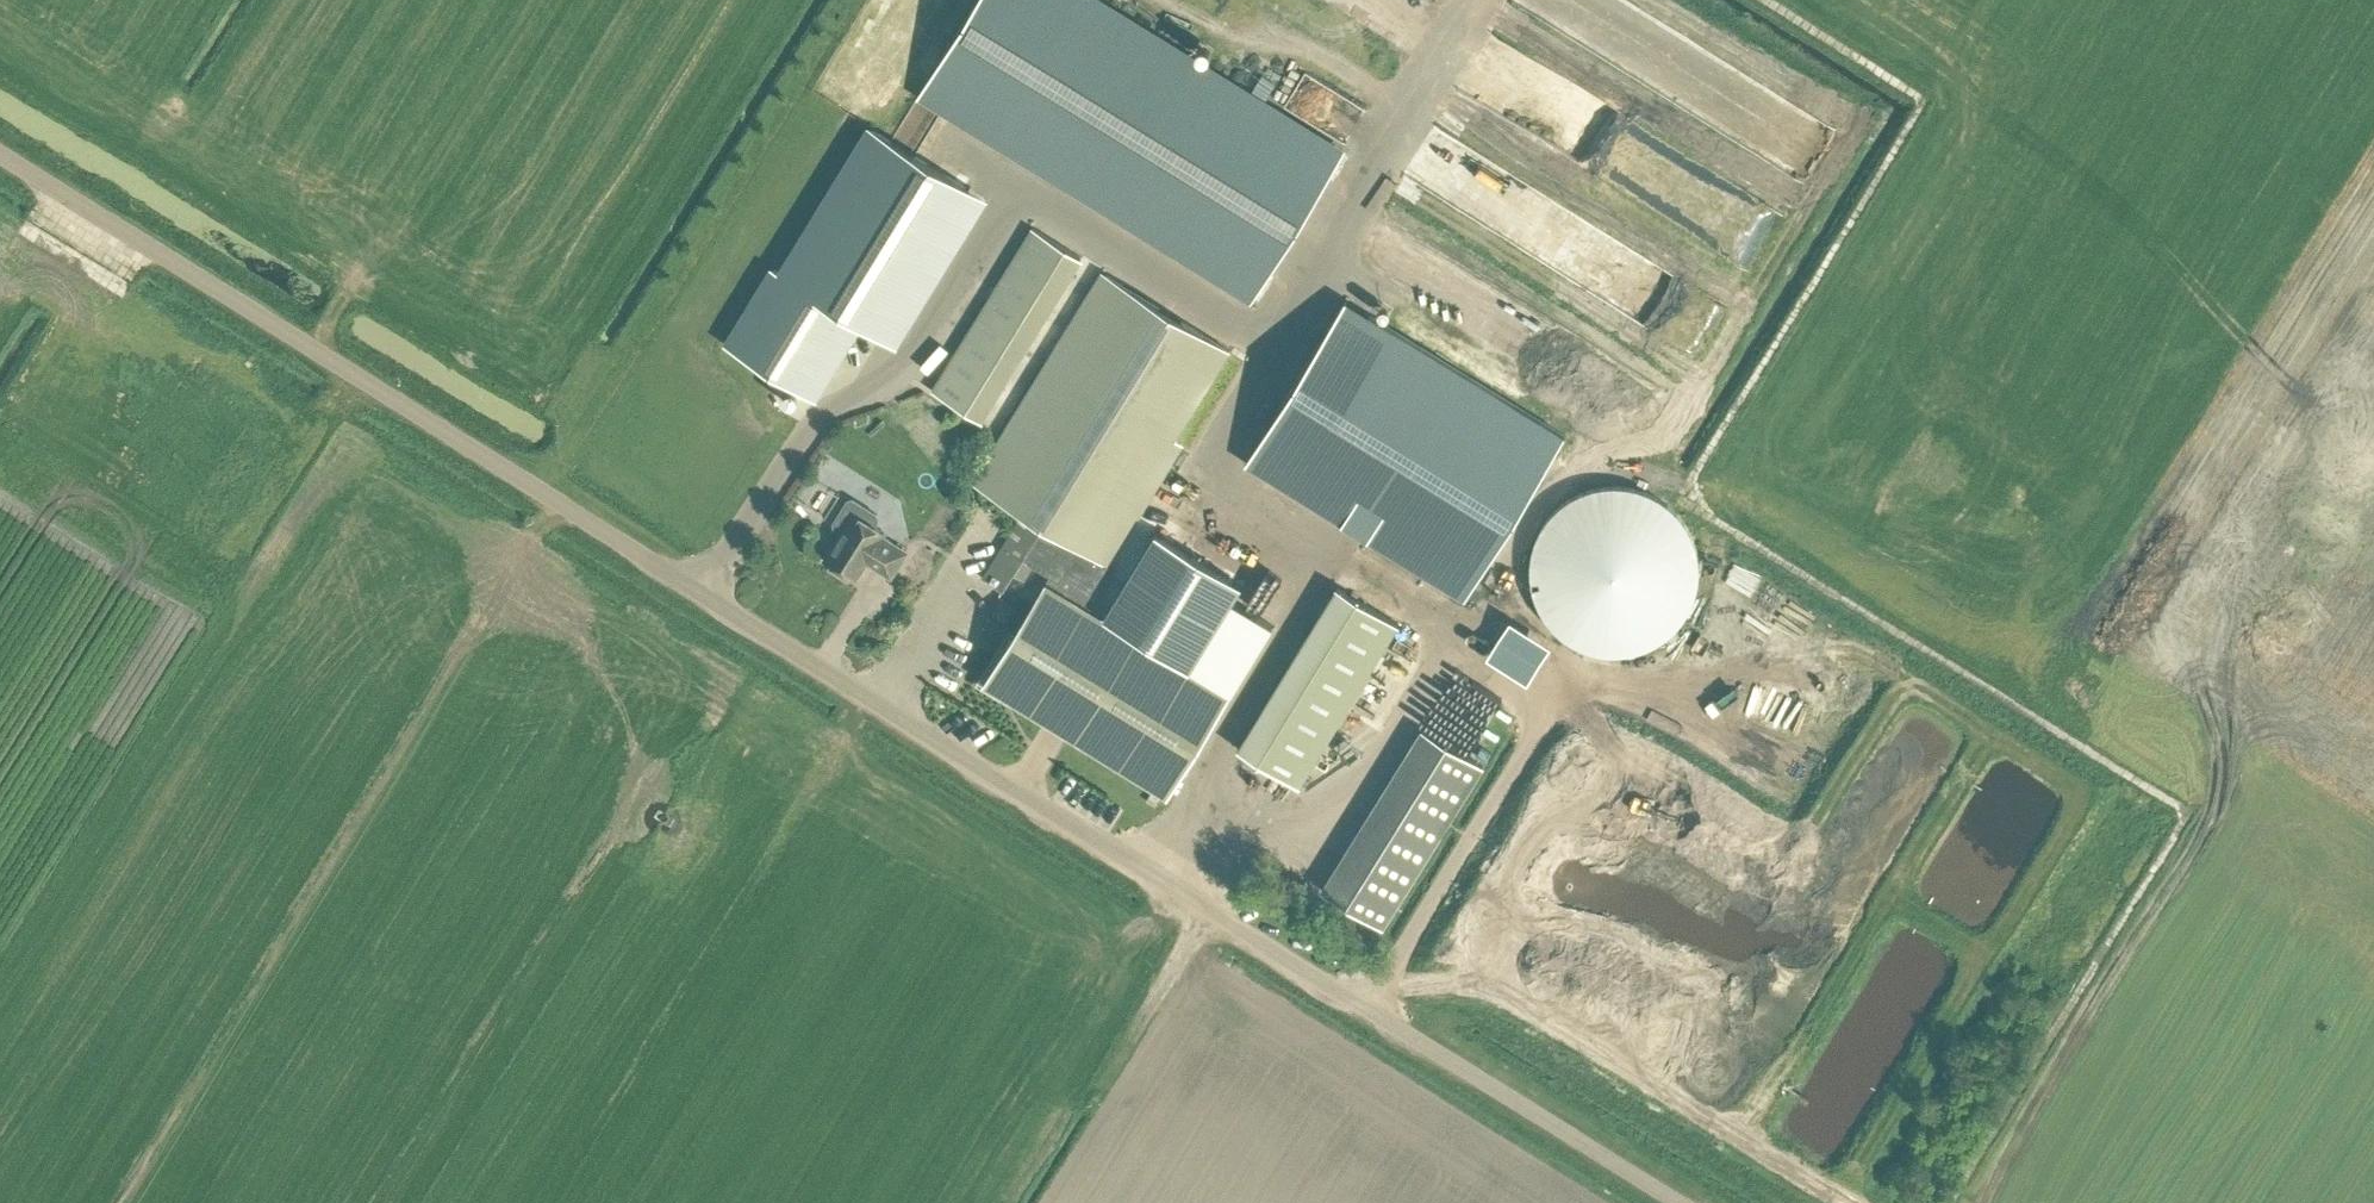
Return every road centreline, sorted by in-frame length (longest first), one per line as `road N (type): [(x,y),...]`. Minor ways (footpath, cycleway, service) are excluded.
road 1 (unclassified): [(1681,1202),(0,152)]

